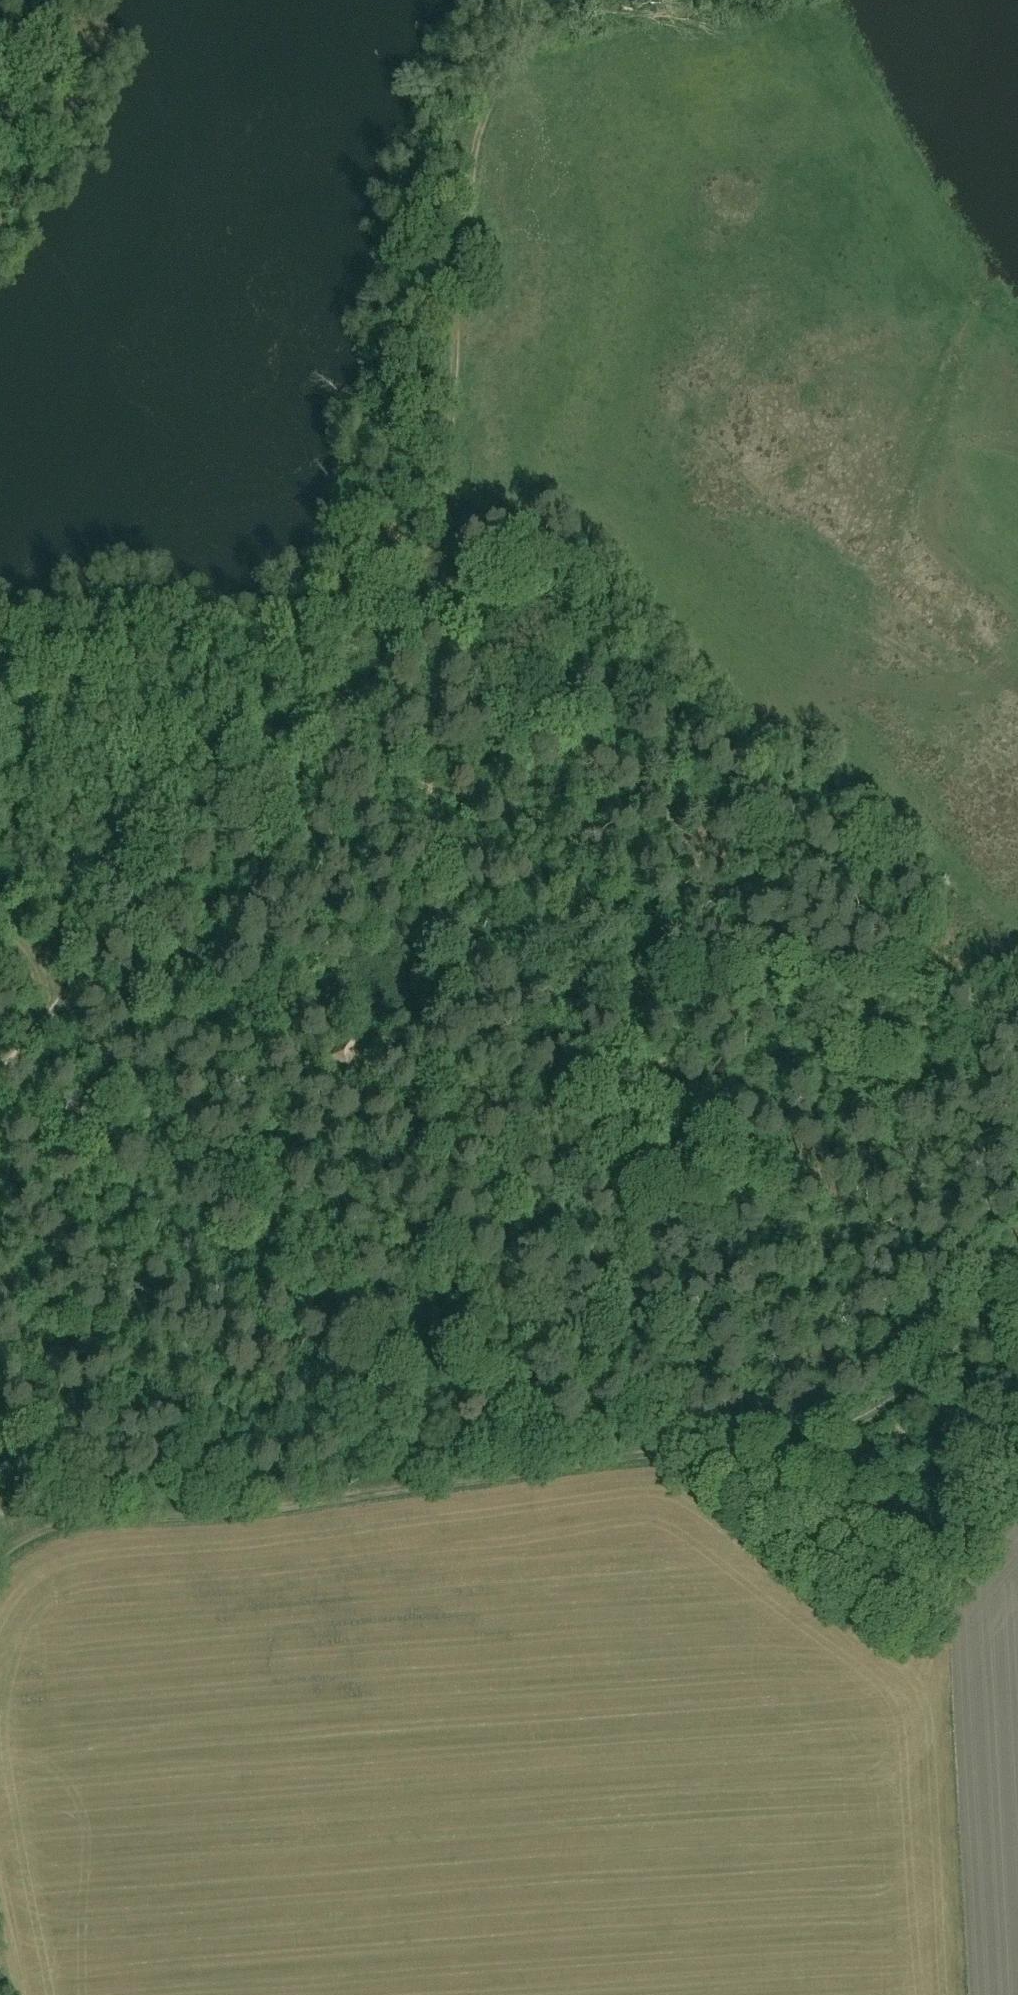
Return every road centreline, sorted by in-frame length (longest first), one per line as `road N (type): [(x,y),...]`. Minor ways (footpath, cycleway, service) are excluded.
road 1 (track): [(1017,1227),(953,1376),(900,1431),(848,1462),(546,1466),(125,1520),(57,1538),(0,1583)]
road 2 (track): [(0,1078),(69,987),(405,600),(421,567)]
road 3 (track): [(421,567),(441,254),(455,173),(479,112),(494,0)]
road 4 (track): [(125,1520),(0,1440)]

